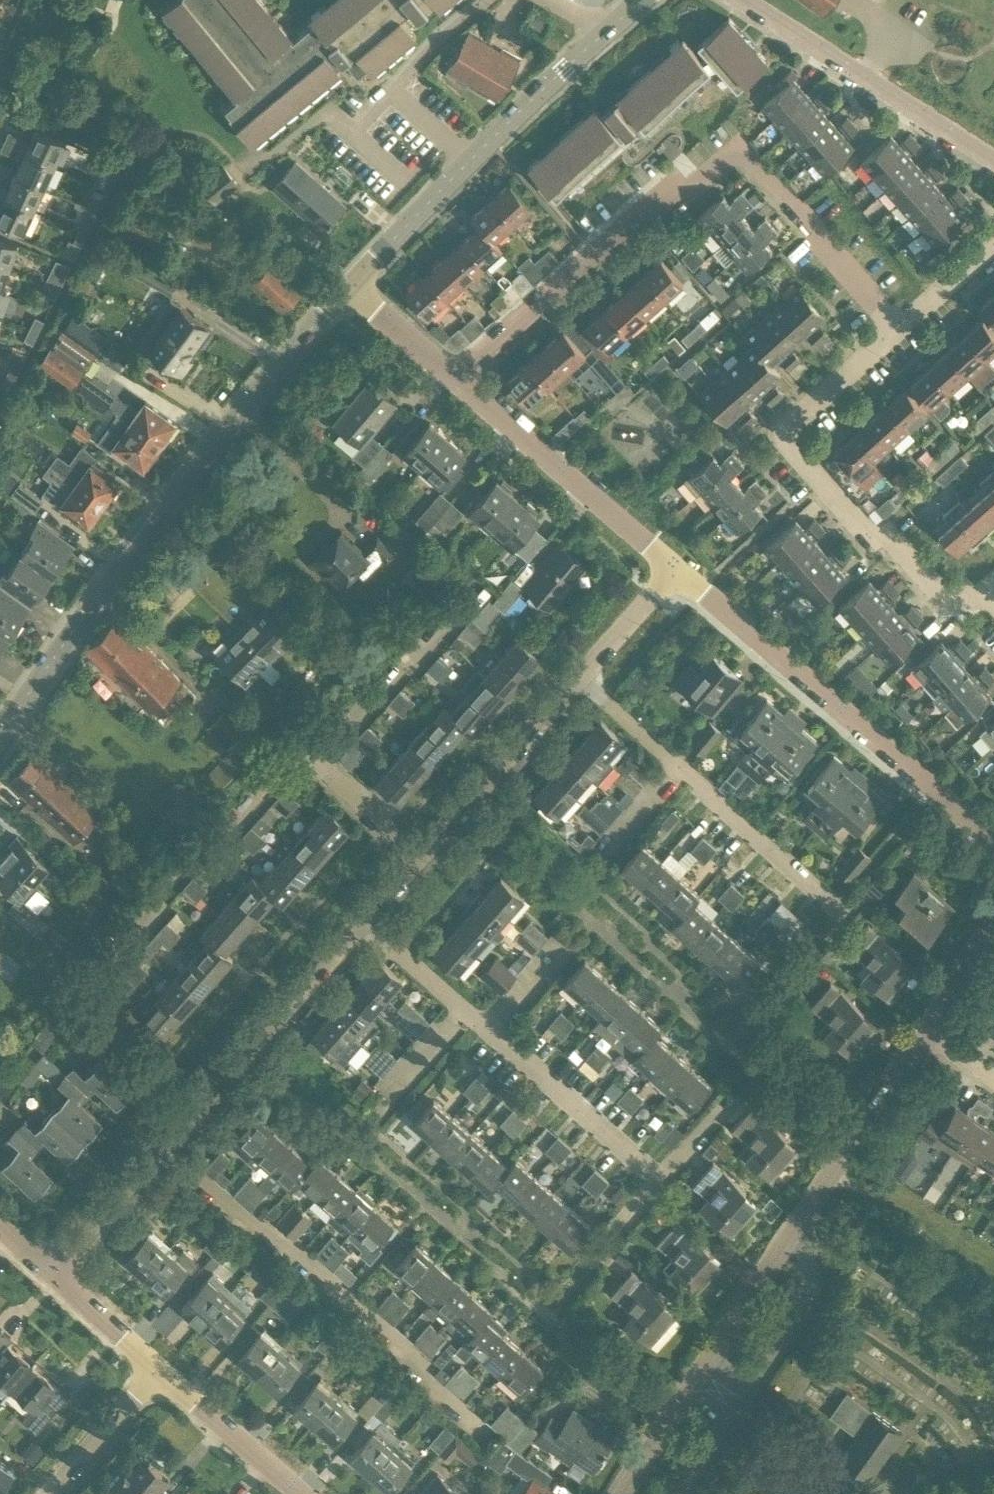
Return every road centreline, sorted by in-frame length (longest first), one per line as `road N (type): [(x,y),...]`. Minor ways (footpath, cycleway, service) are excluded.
road 1 (tertiary): [(0,732),(270,373),(352,286)]
road 2 (residential): [(625,1493),(922,1028)]
road 3 (residential): [(46,1268),(361,921)]
road 4 (residential): [(808,223),(742,151),(694,188),(652,205),(452,378)]
road 5 (residential): [(993,603),(933,599),(787,445),(791,417),(902,327)]
road 6 (residential): [(795,971),(845,910),(581,678)]
road 7 (tertiary): [(352,286),(469,160),(641,0)]
road 8 (residential): [(993,826),(679,569)]
road 9 (residential): [(660,1179),(361,921)]
road 10 (residential): [(93,981),(208,847),(293,765),(316,762)]
road 11 (residential): [(993,161),(743,0)]
road 12 (residential): [(679,569),(452,378)]
road 13 (residential): [(316,762),(481,589)]
road 14 (residential): [(421,855),(581,678)]
road 15 (residential): [(299,1493),(150,1363)]
road 16 (residential): [(929,303),(836,201),(808,223)]
road 17 (residential): [(55,1493),(150,1363)]
road 18 (residential): [(581,678),(679,569)]
road 19 (residential): [(150,1363),(46,1268)]
road 20 (residential): [(421,855),(316,762)]
road 21 (residential): [(902,327),(808,223)]
road 22 (residential): [(452,378),(352,286)]
road 23 (residential): [(922,1028),(993,917)]

